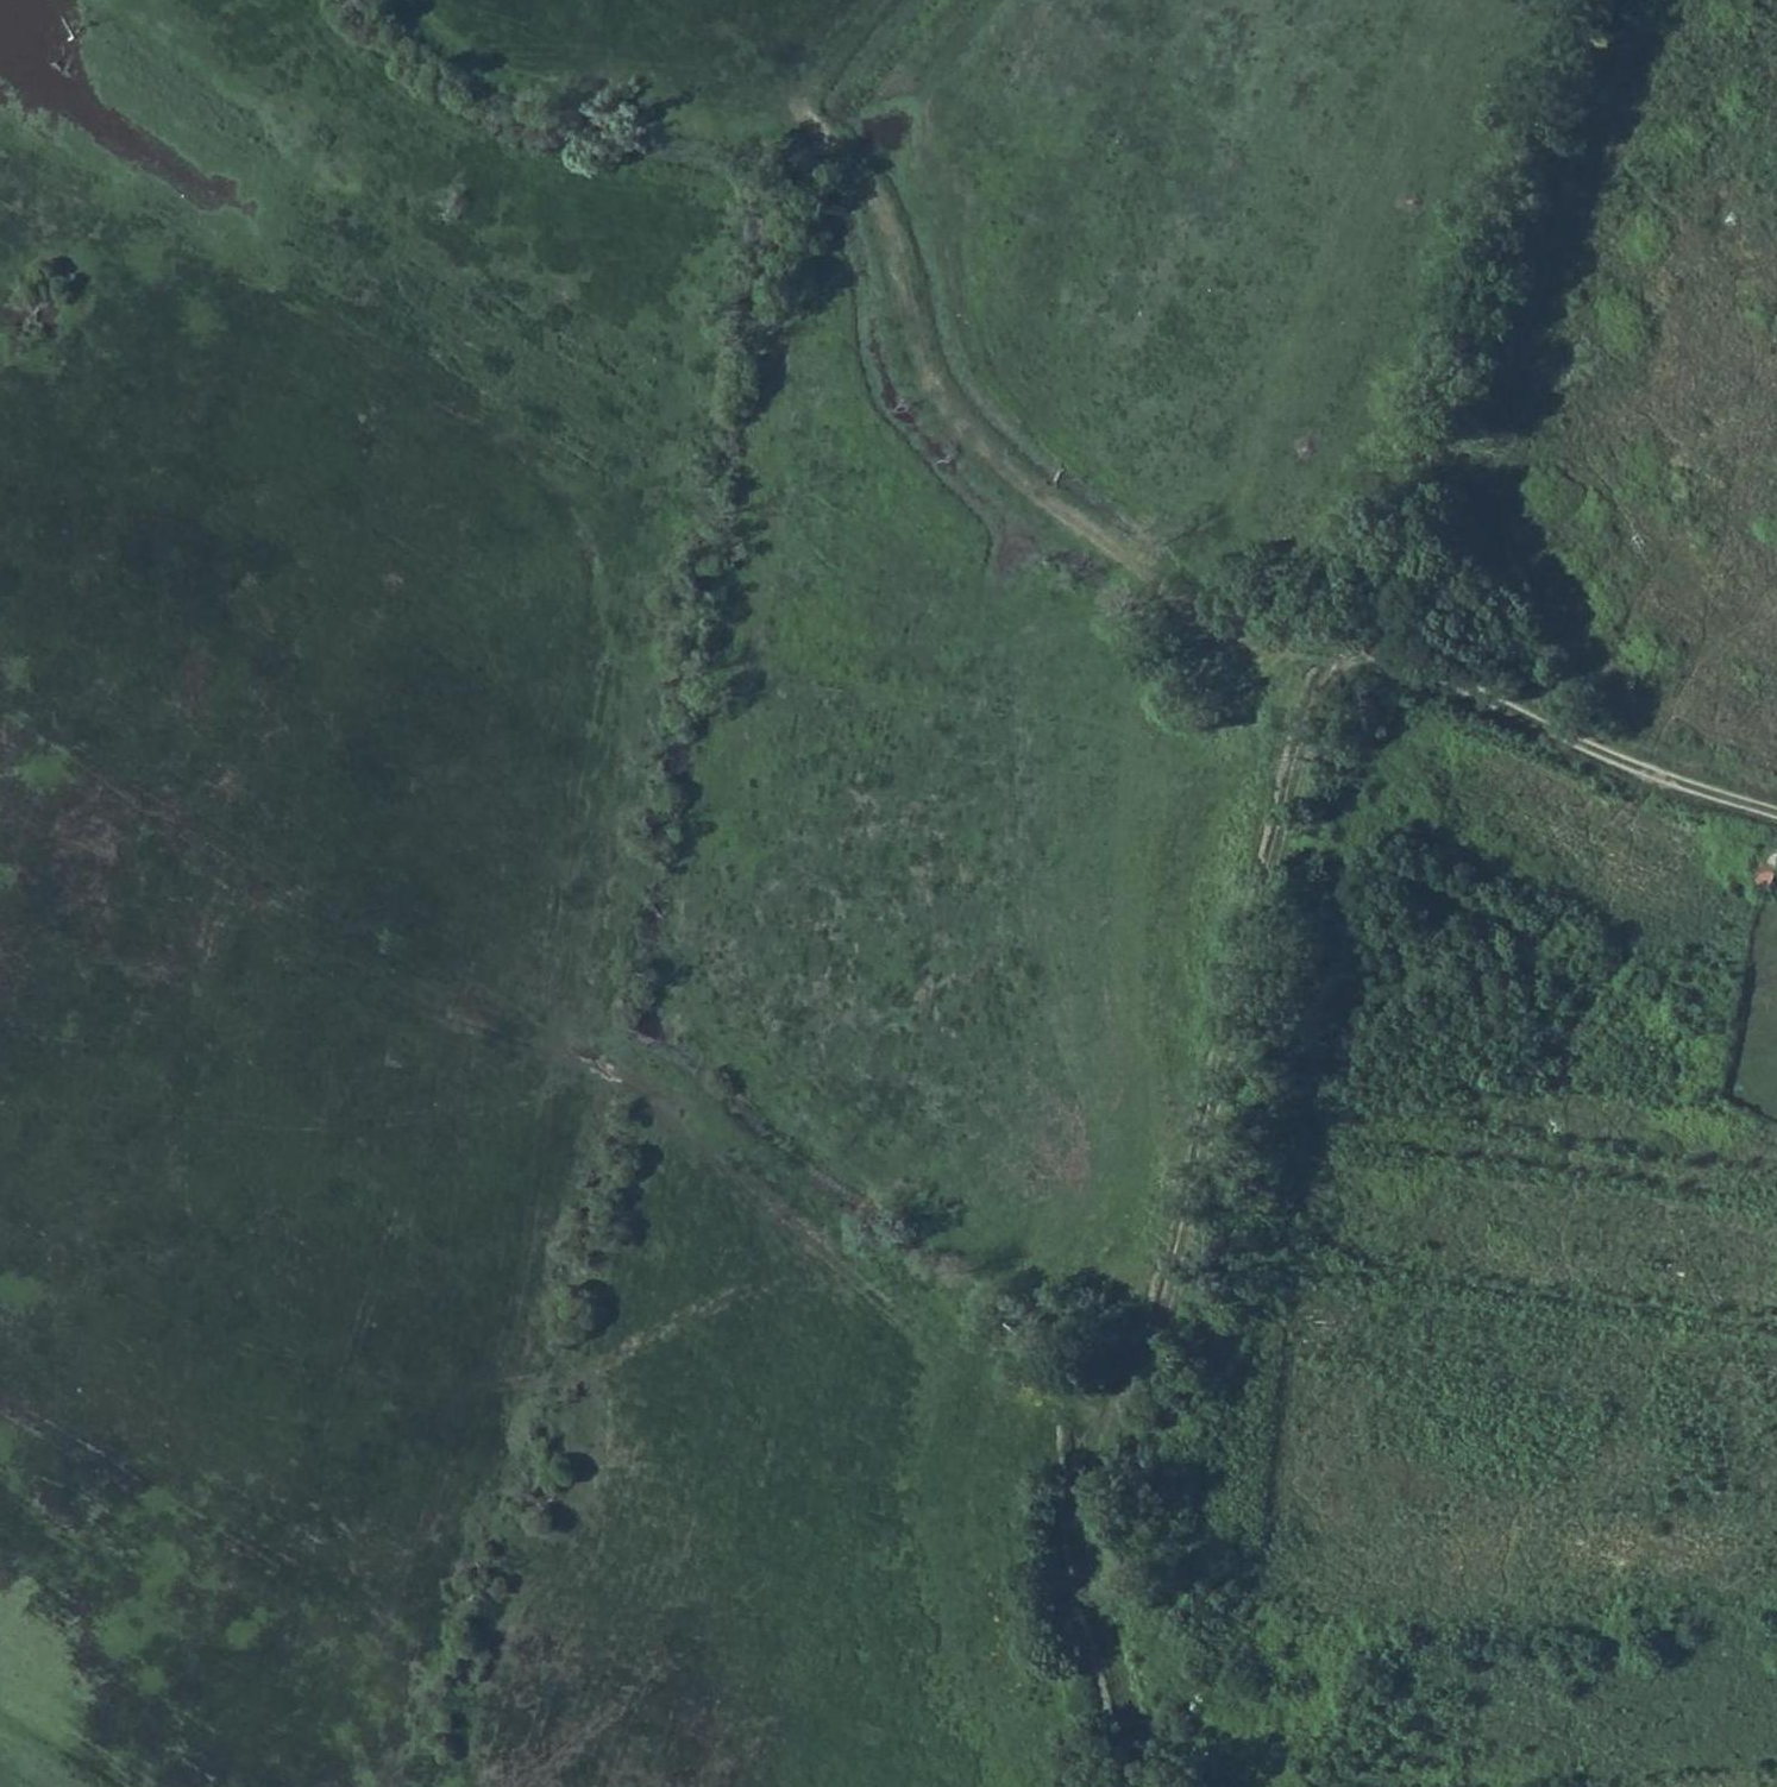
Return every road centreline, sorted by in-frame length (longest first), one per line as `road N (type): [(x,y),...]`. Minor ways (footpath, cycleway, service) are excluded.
road 1 (track): [(1165,1313),(1335,674),(1362,657),(1684,789),(1776,814)]
road 2 (track): [(1165,1313),(1095,1472),(1090,1549),(1148,1786)]

